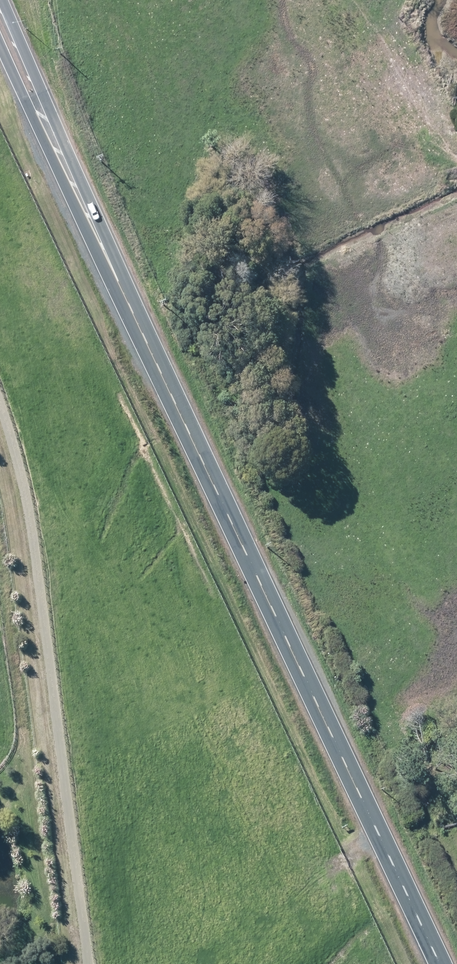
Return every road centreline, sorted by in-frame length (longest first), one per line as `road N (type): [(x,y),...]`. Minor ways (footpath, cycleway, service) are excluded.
road 1 (secondary): [(444,963),(0,18)]
road 2 (track): [(83,963),(17,432),(0,396)]

